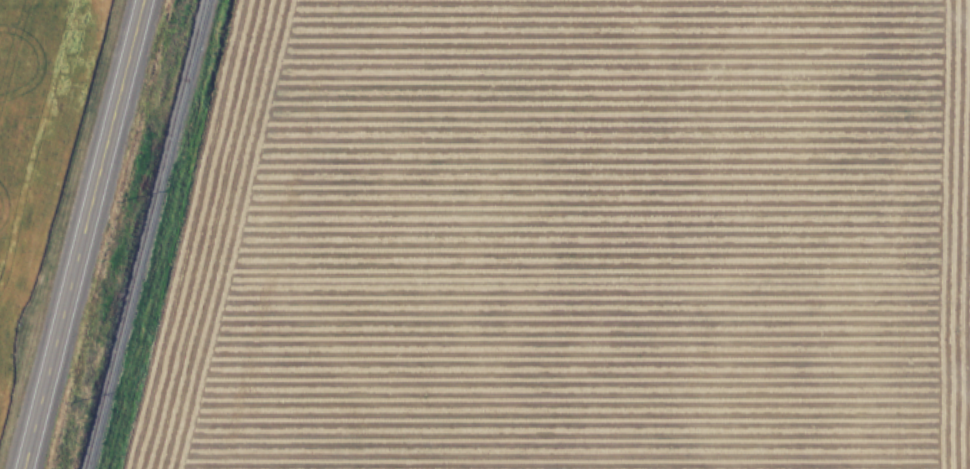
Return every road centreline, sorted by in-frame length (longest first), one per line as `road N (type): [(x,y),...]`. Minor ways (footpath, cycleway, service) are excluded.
road 1 (primary): [(25,468),(146,0)]

